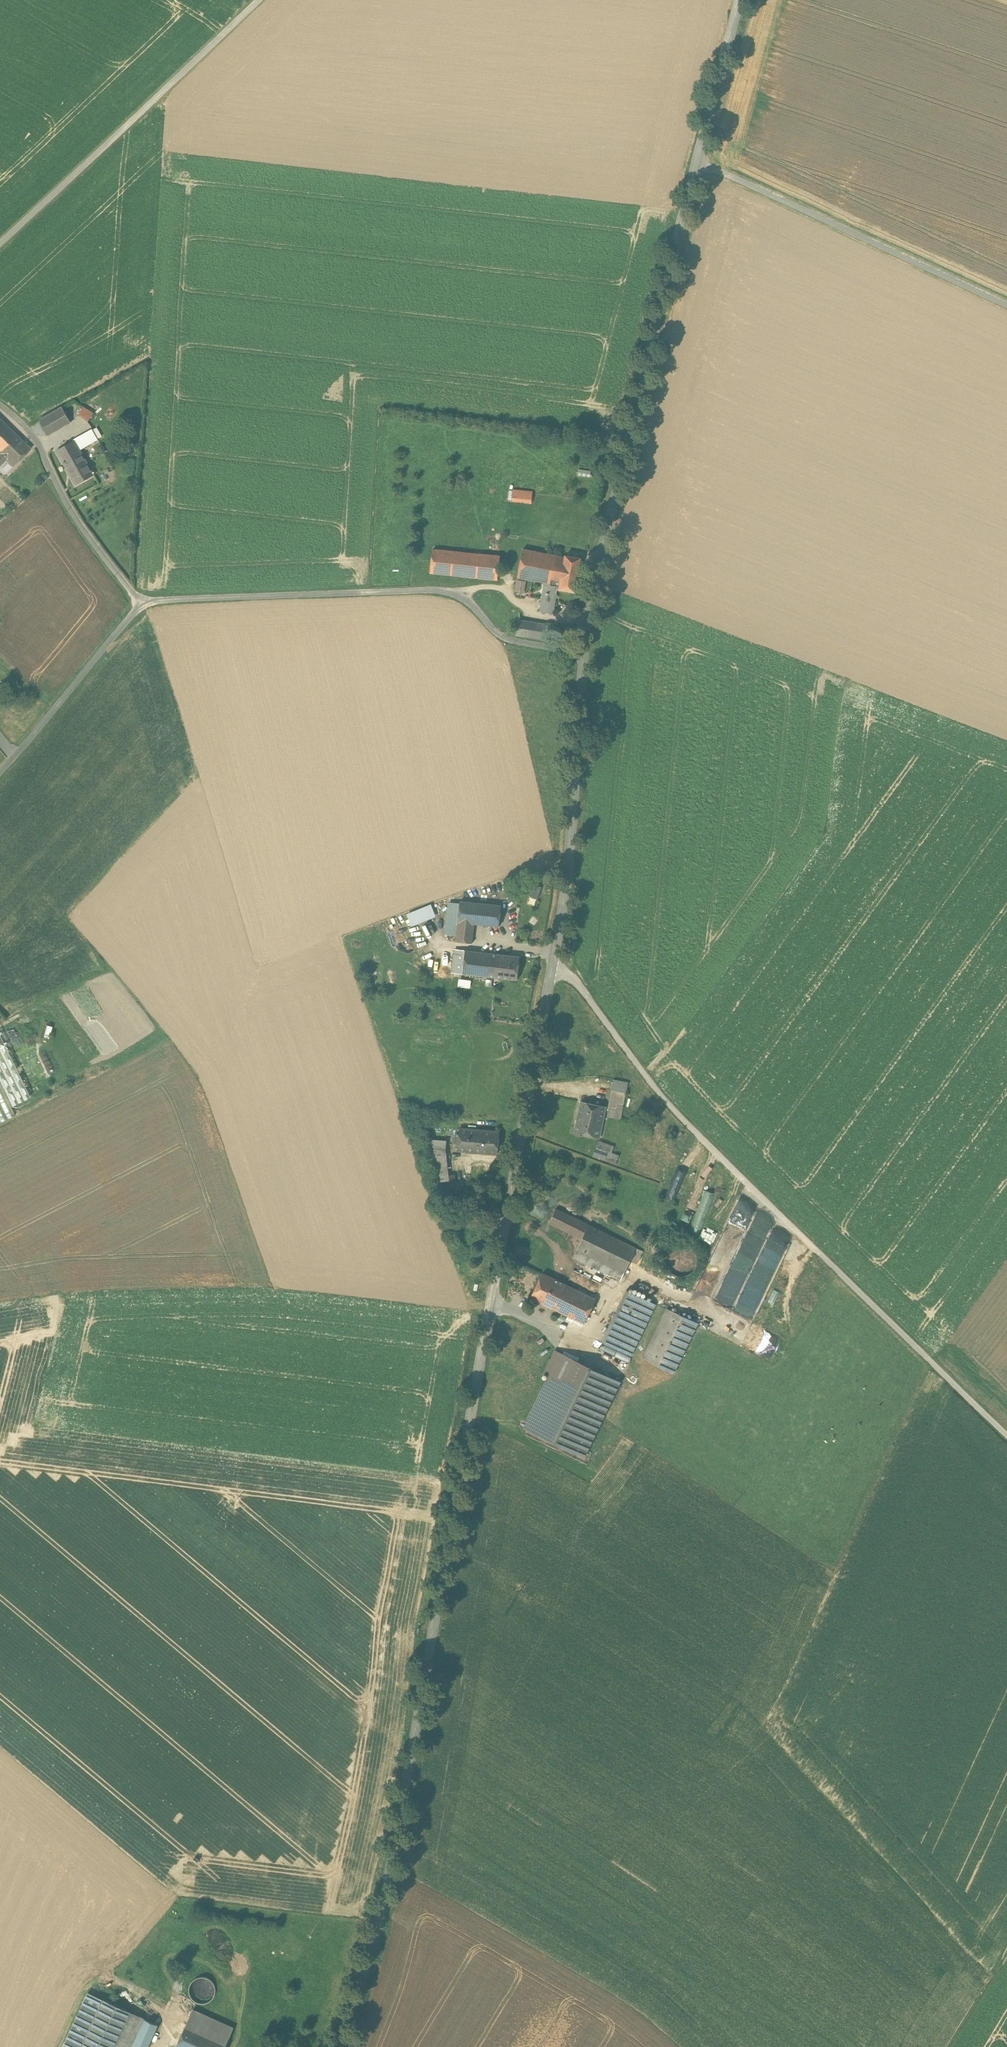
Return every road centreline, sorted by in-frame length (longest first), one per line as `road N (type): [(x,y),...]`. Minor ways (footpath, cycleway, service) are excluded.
road 1 (secondary): [(552,962),(381,1917),(329,2046)]
road 2 (secondary): [(741,0),(627,445),(583,655)]
road 3 (unclassified): [(552,962),(696,1133),(1006,1435)]
road 4 (unclassified): [(142,602),(438,588),(464,596),(500,637),(583,655)]
road 5 (residential): [(258,0),(0,243)]
road 6 (track): [(698,160),(1006,304)]
road 7 (secondary): [(583,655),(568,877),(552,962)]
road 8 (unclassified): [(0,407),(29,430),(73,517),(142,602)]
road 9 (unclassified): [(0,773),(142,602)]

